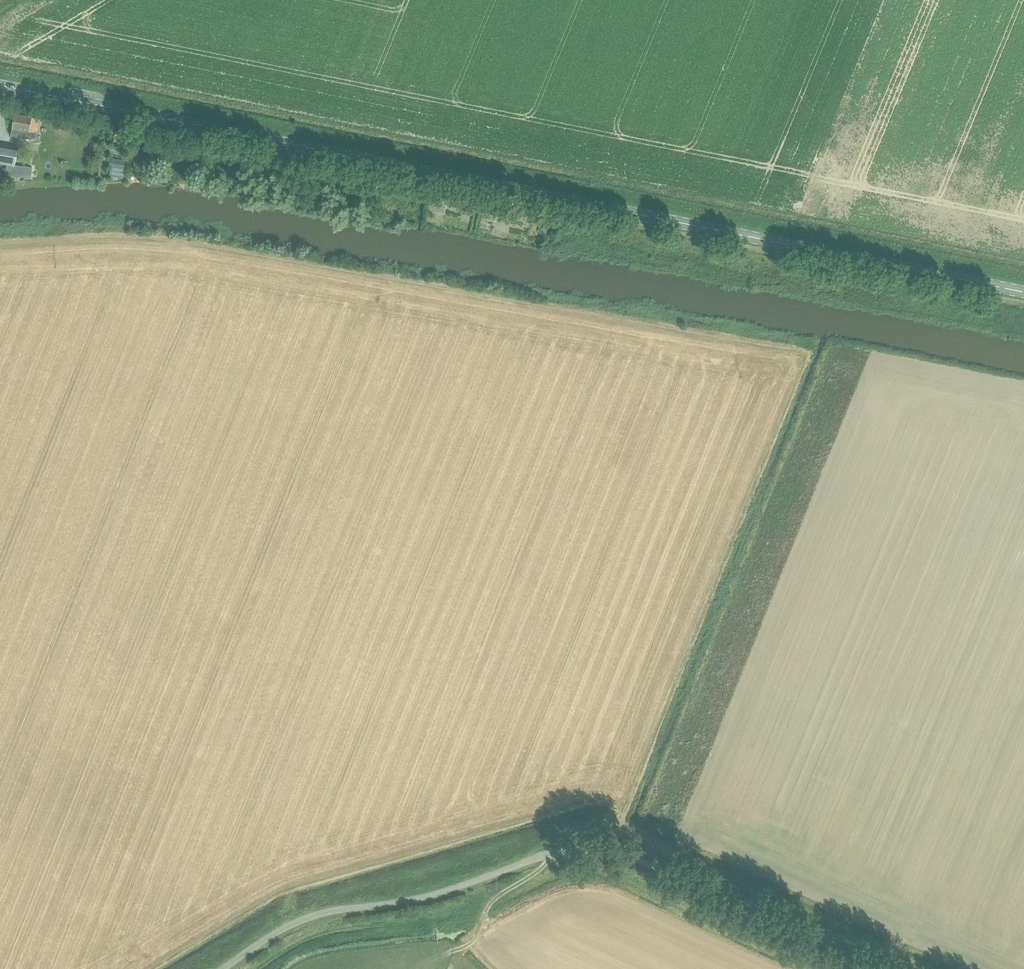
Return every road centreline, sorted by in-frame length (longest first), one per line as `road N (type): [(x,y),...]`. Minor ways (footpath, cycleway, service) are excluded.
road 1 (tertiary): [(1023,294),(0,85)]
road 2 (unclassified): [(223,968),(308,917),(405,902),(559,851),(595,850),(868,968)]

